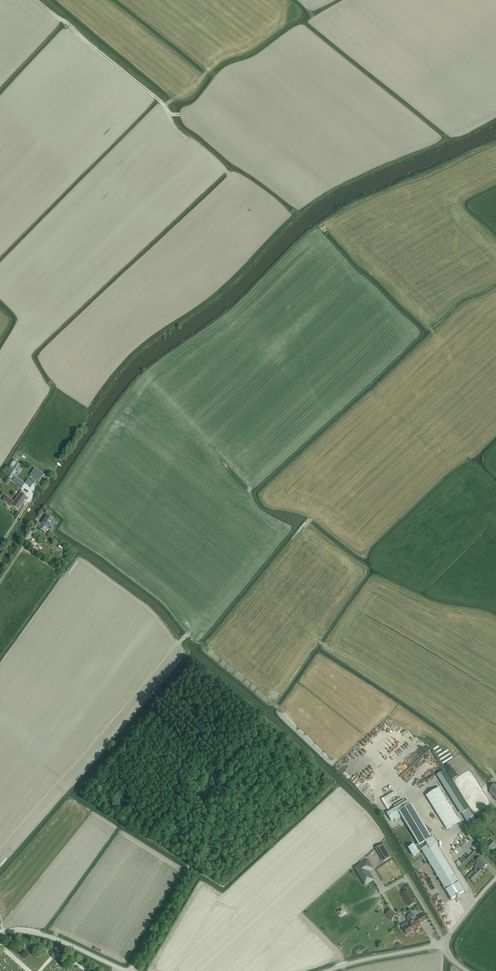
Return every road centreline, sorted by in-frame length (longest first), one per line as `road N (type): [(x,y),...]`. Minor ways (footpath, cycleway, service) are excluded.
road 1 (track): [(37,0),(159,100),(190,141)]
road 2 (unclassified): [(0,934),(46,936),(127,970)]

